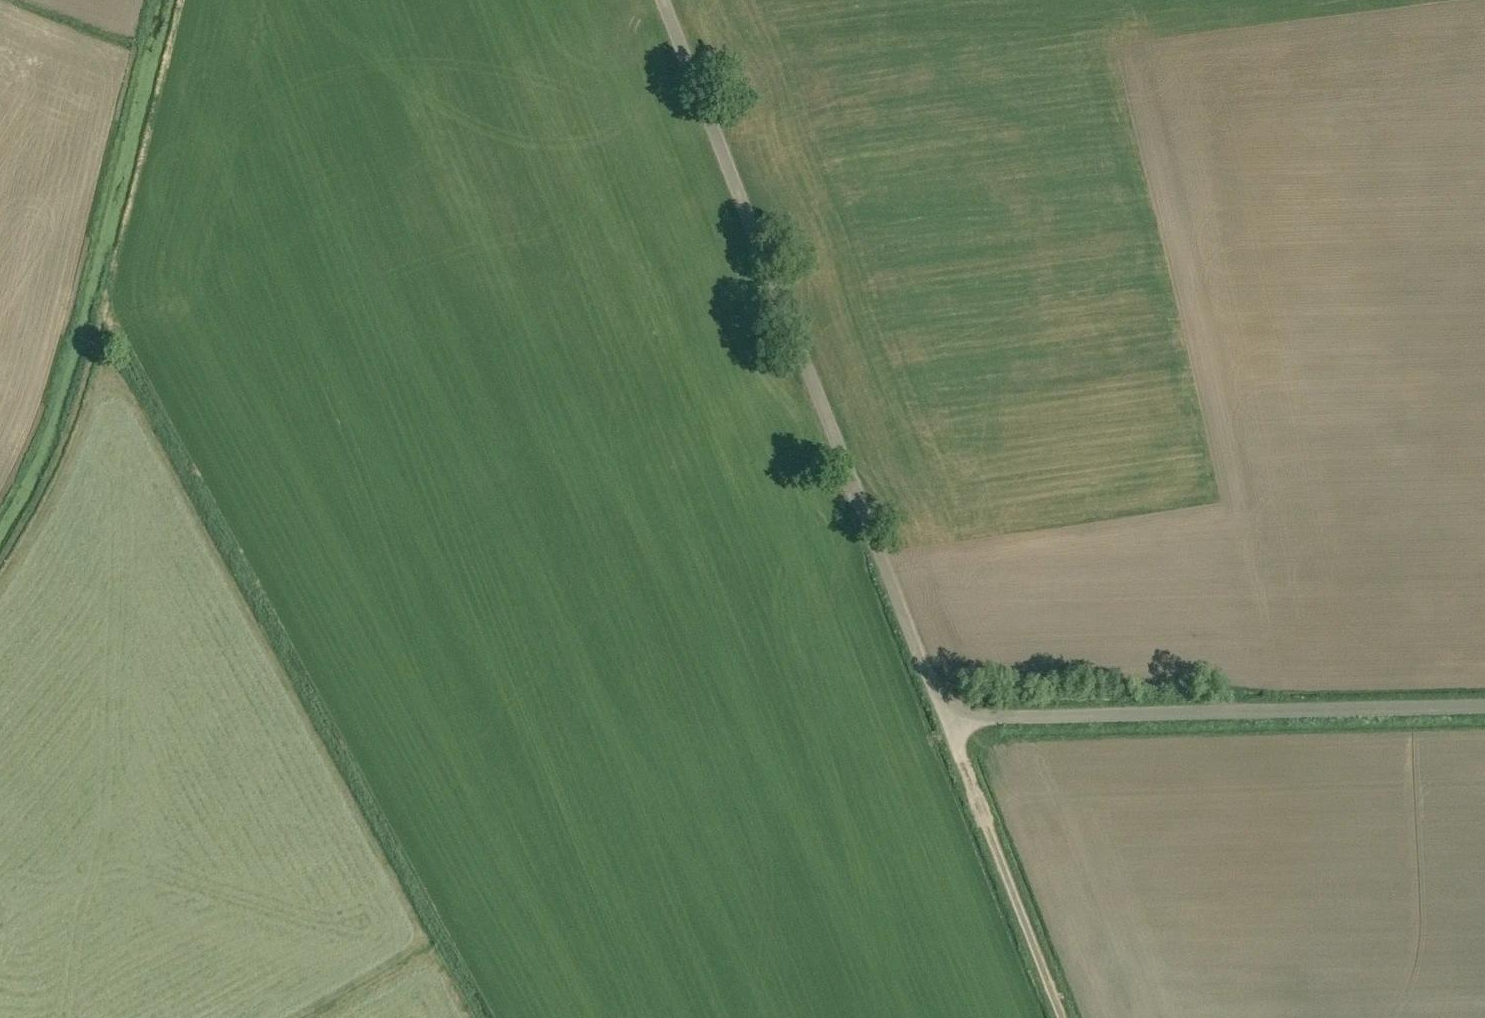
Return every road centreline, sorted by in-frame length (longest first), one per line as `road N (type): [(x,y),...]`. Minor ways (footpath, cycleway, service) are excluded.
road 1 (unclassified): [(1484,709),(951,716),(663,0)]
road 2 (track): [(951,716),(1062,1017)]

